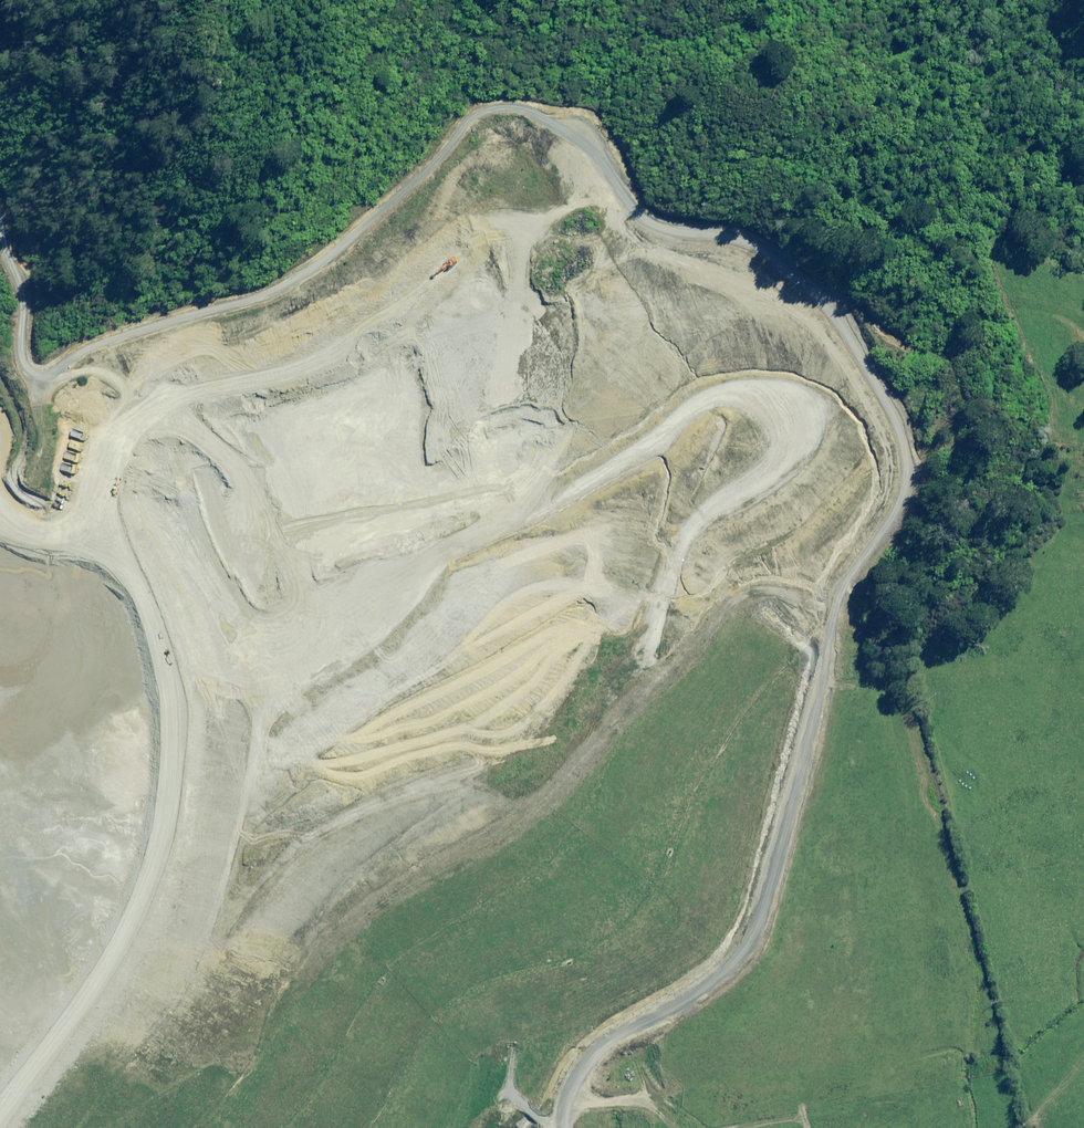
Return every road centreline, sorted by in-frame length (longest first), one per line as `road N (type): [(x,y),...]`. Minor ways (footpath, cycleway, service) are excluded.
road 1 (track): [(352,232),(434,166),(462,123),(493,106),(524,108),(578,138),(626,206),(651,226),(742,238),(810,287),(832,309),(898,424),(906,486),(839,599),(758,927),(705,988),(593,1058),(567,1127)]
road 2 (track): [(231,669),(258,680),(329,662),(453,546),(560,501),(696,404),(749,391),(774,403),(792,437),(786,462),(700,524),(666,585),(649,653),(609,691)]
road 3 (track): [(0,520),(45,539),(106,539),(132,557),(155,587),(175,644),(180,736),(158,877),(117,956),(0,1118)]
road 4 (track): [(106,539),(113,468),(132,430),(169,401),(319,351),(375,318),(466,231),(533,221),(571,205),(605,169)]
road 5 (track): [(132,557),(161,553),(186,571),(201,621),(231,669),(298,643),(335,609),(437,414),(449,374),(442,341),(425,324),(375,318)]
road 6 (track): [(0,230),(22,284),(26,358),(43,372),(138,327),(293,278),(352,232)]
road 7 (track): [(639,668),(677,666),(748,591),(795,594),(833,626)]
road 8 (track): [(352,232),(370,177),(353,0)]

